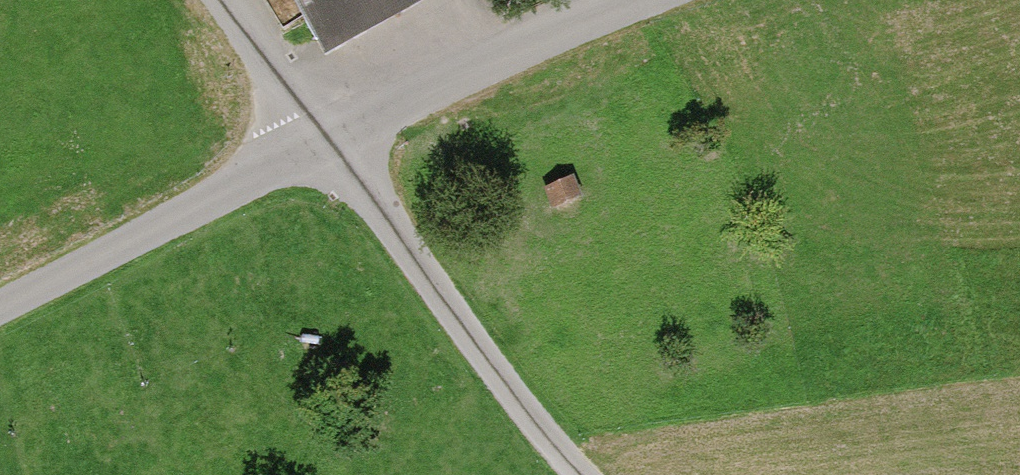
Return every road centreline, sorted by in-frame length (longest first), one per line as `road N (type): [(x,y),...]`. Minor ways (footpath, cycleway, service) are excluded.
road 1 (unclassified): [(582,474),(322,140)]
road 2 (unclassified): [(322,140),(0,303)]
road 3 (unclassified): [(630,0),(444,78),(322,140)]
road 4 (unclassified): [(219,0),(322,140)]

